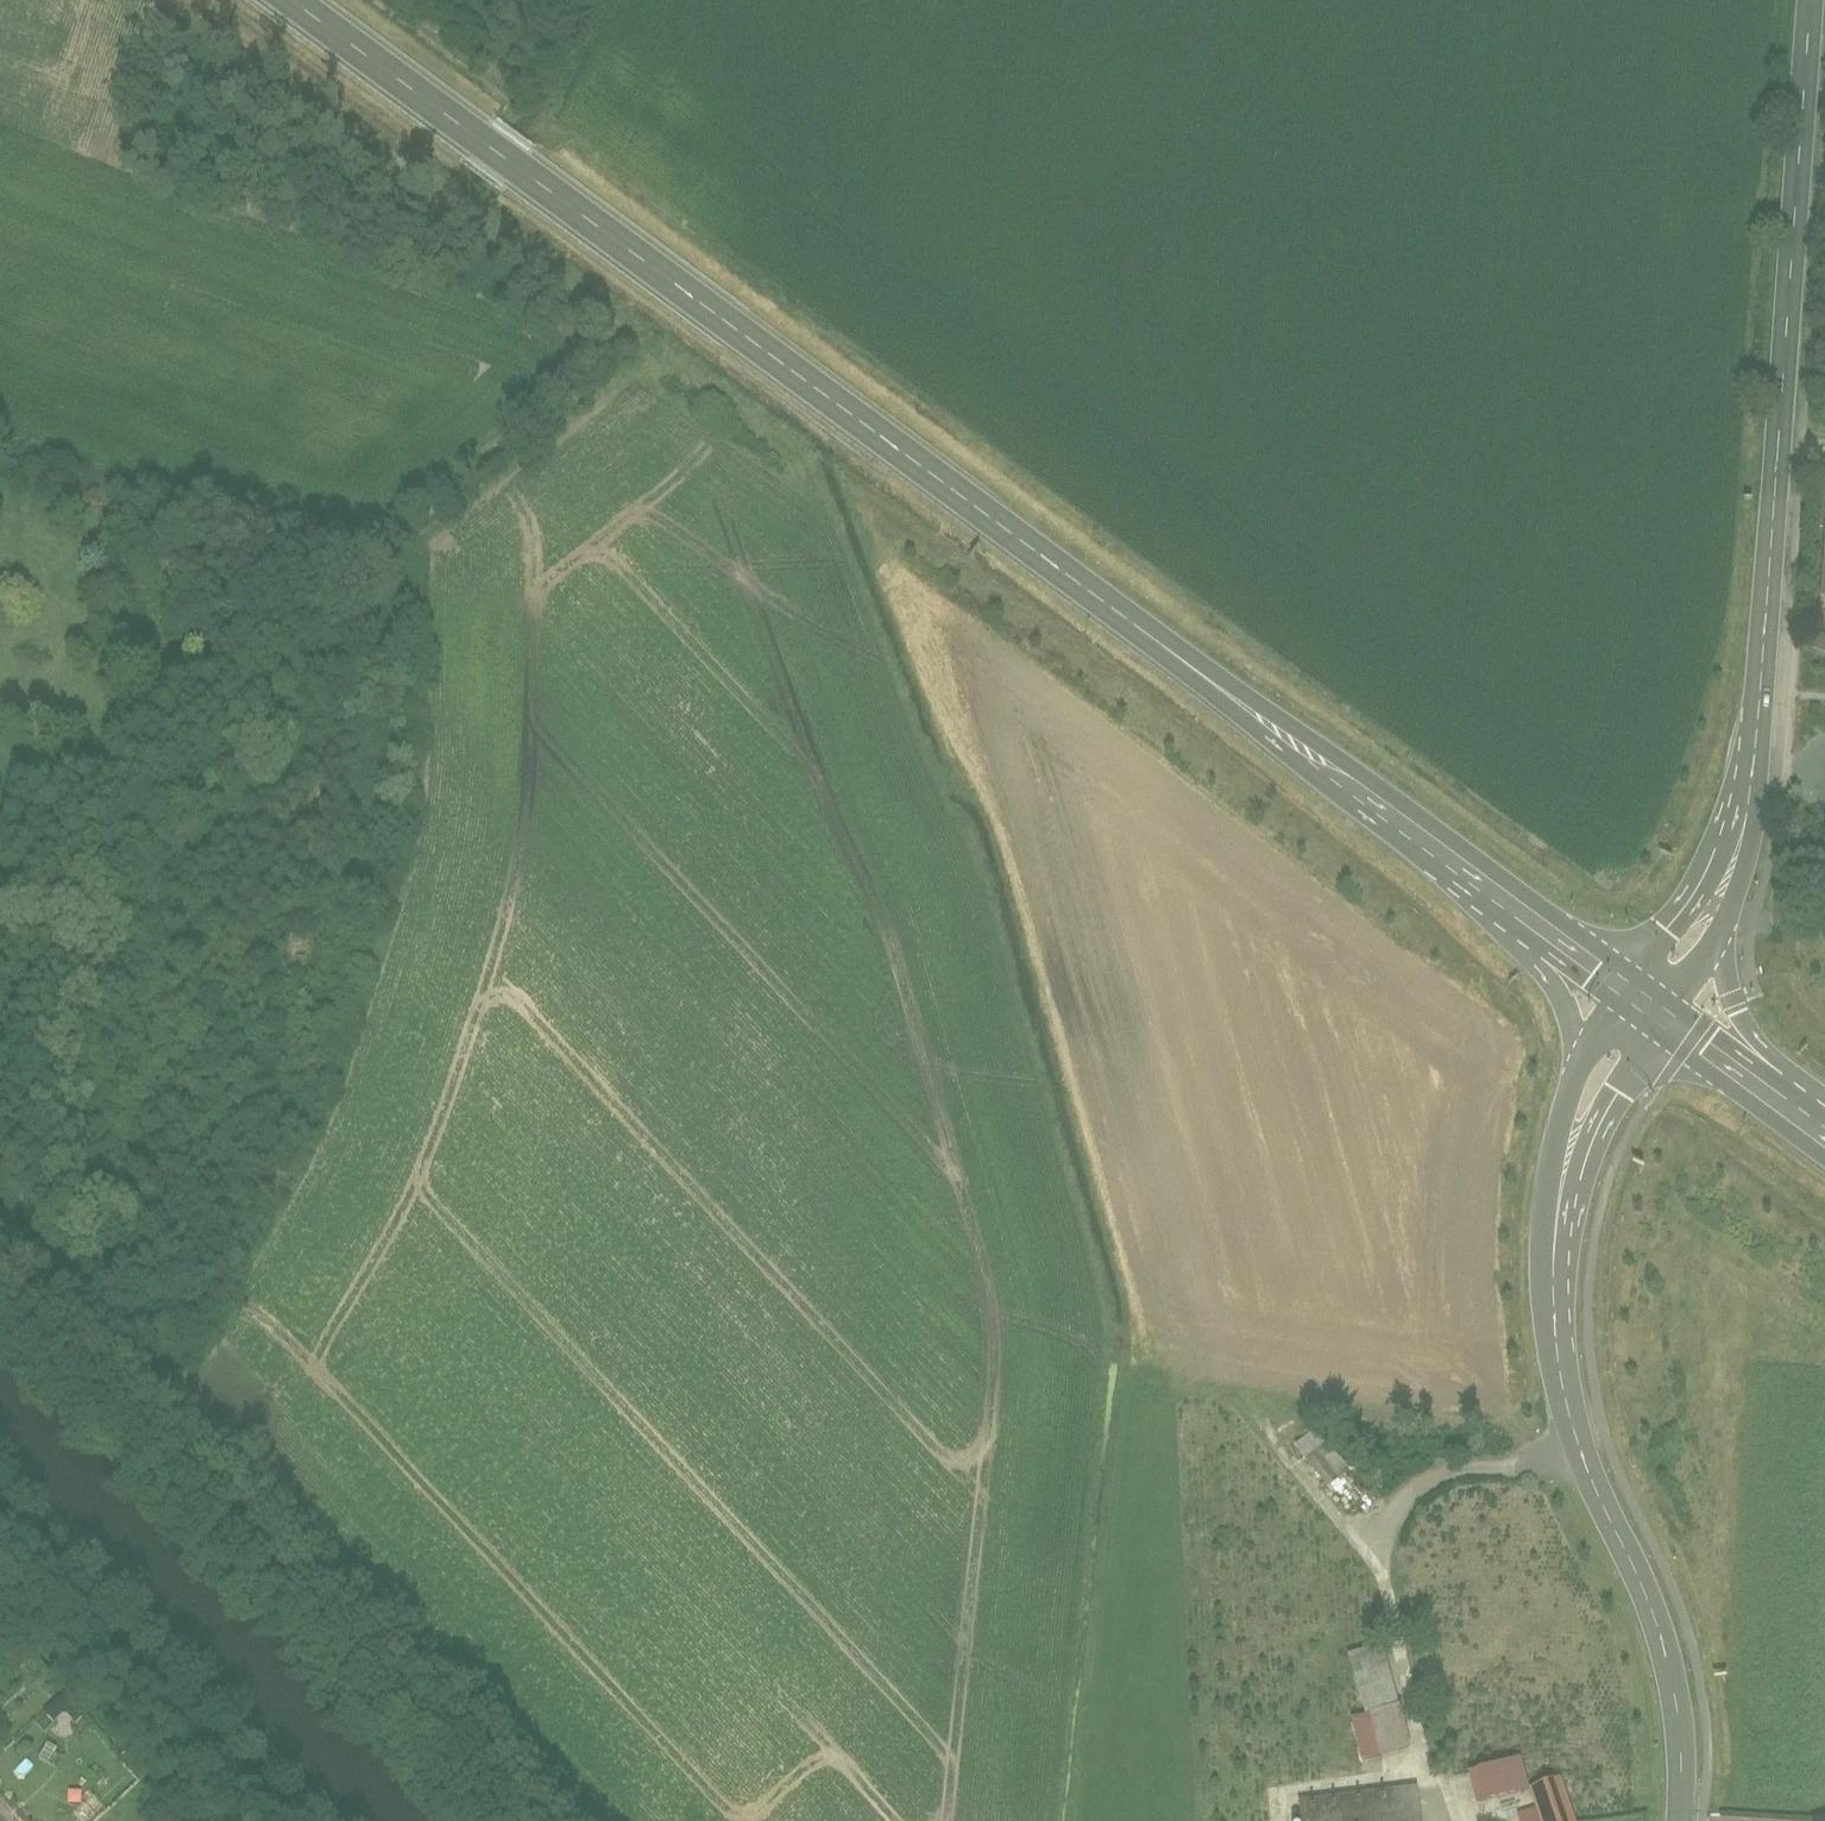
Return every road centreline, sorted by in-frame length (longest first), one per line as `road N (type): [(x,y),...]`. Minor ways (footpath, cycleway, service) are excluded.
road 1 (primary): [(299,0),(1527,919)]
road 2 (tertiary): [(1716,885),(1746,799),(1758,732),(1810,0)]
road 3 (tertiary): [(1682,1820),(1679,1735),(1654,1622),(1579,1456),(1555,1368),(1556,1215),(1573,1136)]
road 4 (tertiary): [(1816,1138),(1766,1075),(1735,1018),(1716,885)]
road 5 (primary): [(1527,919),(1577,1026),(1582,1068),(1573,1136)]
road 6 (primary): [(1645,1008),(1816,1138)]
road 7 (primary): [(1527,919),(1645,1008)]
road 8 (tertiary): [(1573,1136),(1645,1008)]
road 9 (tertiary): [(1645,1008),(1716,885)]

